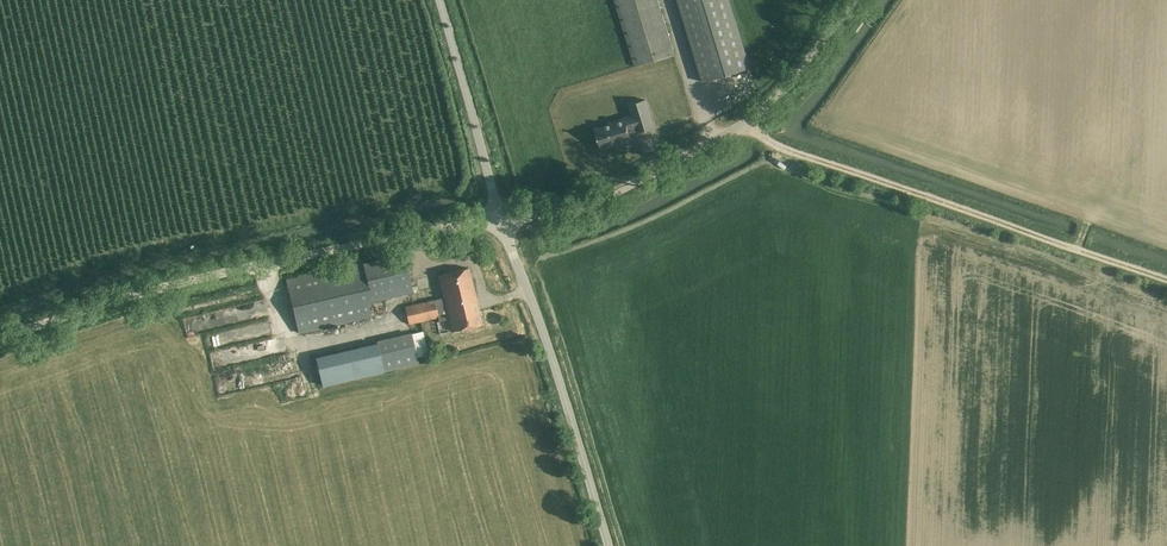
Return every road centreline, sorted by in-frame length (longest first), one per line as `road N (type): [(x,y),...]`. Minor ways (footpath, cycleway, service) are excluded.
road 1 (unclassified): [(0,340),(138,295),(454,225),(498,223)]
road 2 (track): [(747,126),(854,176),(1166,283)]
road 3 (unclassified): [(498,223),(600,199),(747,126),(864,0)]
road 4 (unclassified): [(609,545),(554,357),(498,223)]
road 5 (unclassified): [(498,223),(434,0)]

